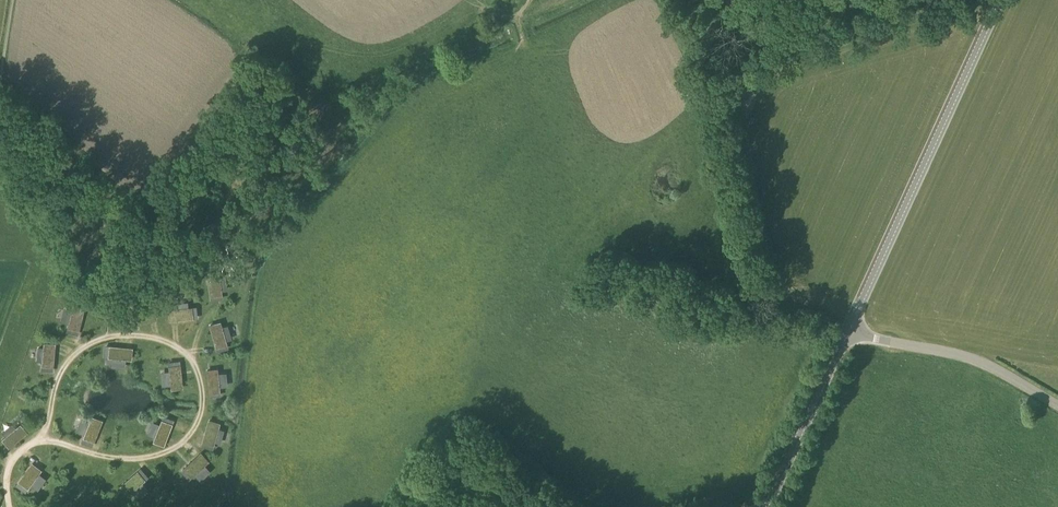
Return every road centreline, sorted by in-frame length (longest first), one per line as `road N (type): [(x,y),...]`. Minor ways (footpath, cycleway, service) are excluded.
road 1 (tertiary): [(846,333),(1000,0)]
road 2 (residential): [(44,437),(108,458),(179,447),(202,420),(191,356)]
road 3 (unclassified): [(1057,405),(969,357),(846,333)]
road 4 (tertiary): [(761,506),(846,333)]

